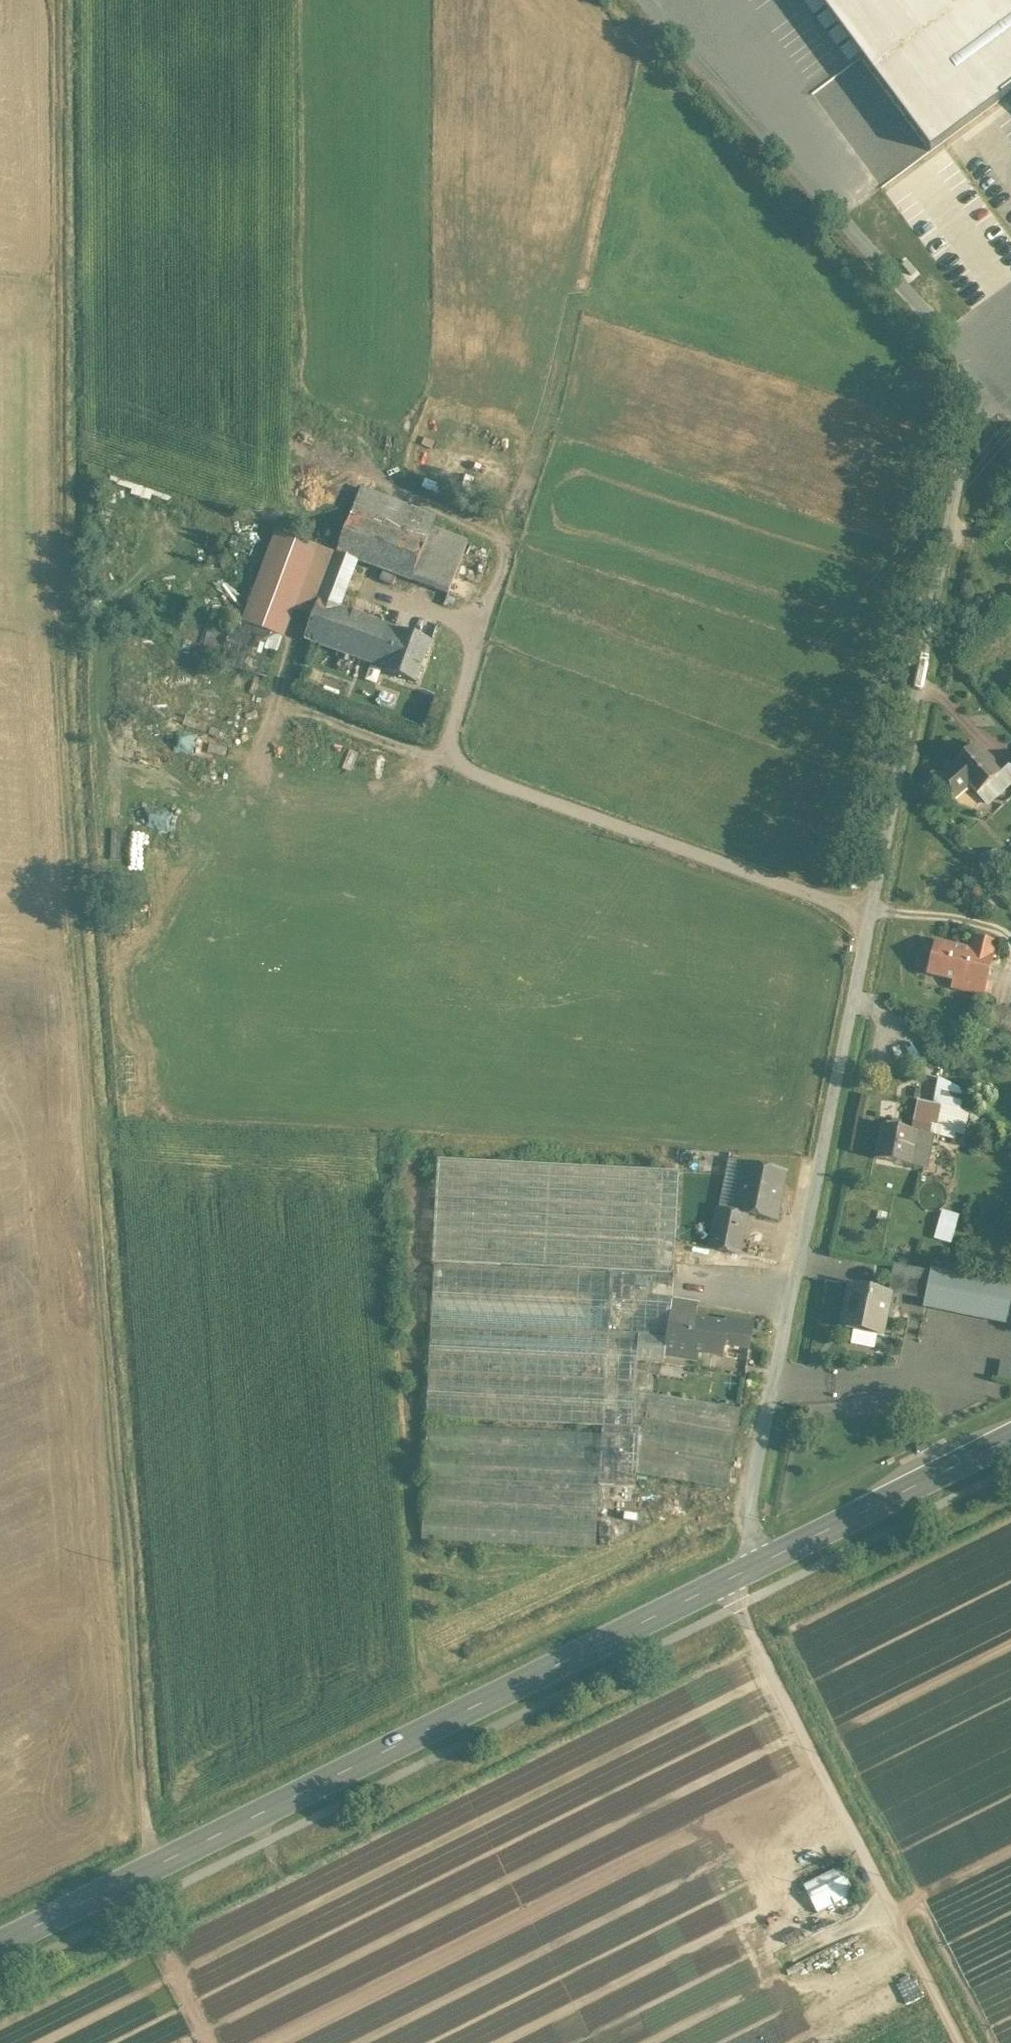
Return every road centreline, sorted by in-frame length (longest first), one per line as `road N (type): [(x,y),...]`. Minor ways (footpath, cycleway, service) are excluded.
road 1 (track): [(153,1865),(84,984),(65,630),(56,0)]
road 2 (residential): [(738,1575),(977,367)]
road 3 (secondary): [(0,1942),(738,1575)]
road 4 (unclassified): [(647,0),(977,367)]
road 5 (track): [(955,2042),(825,1796),(739,1604)]
road 6 (secondary): [(738,1575),(1010,1437)]

